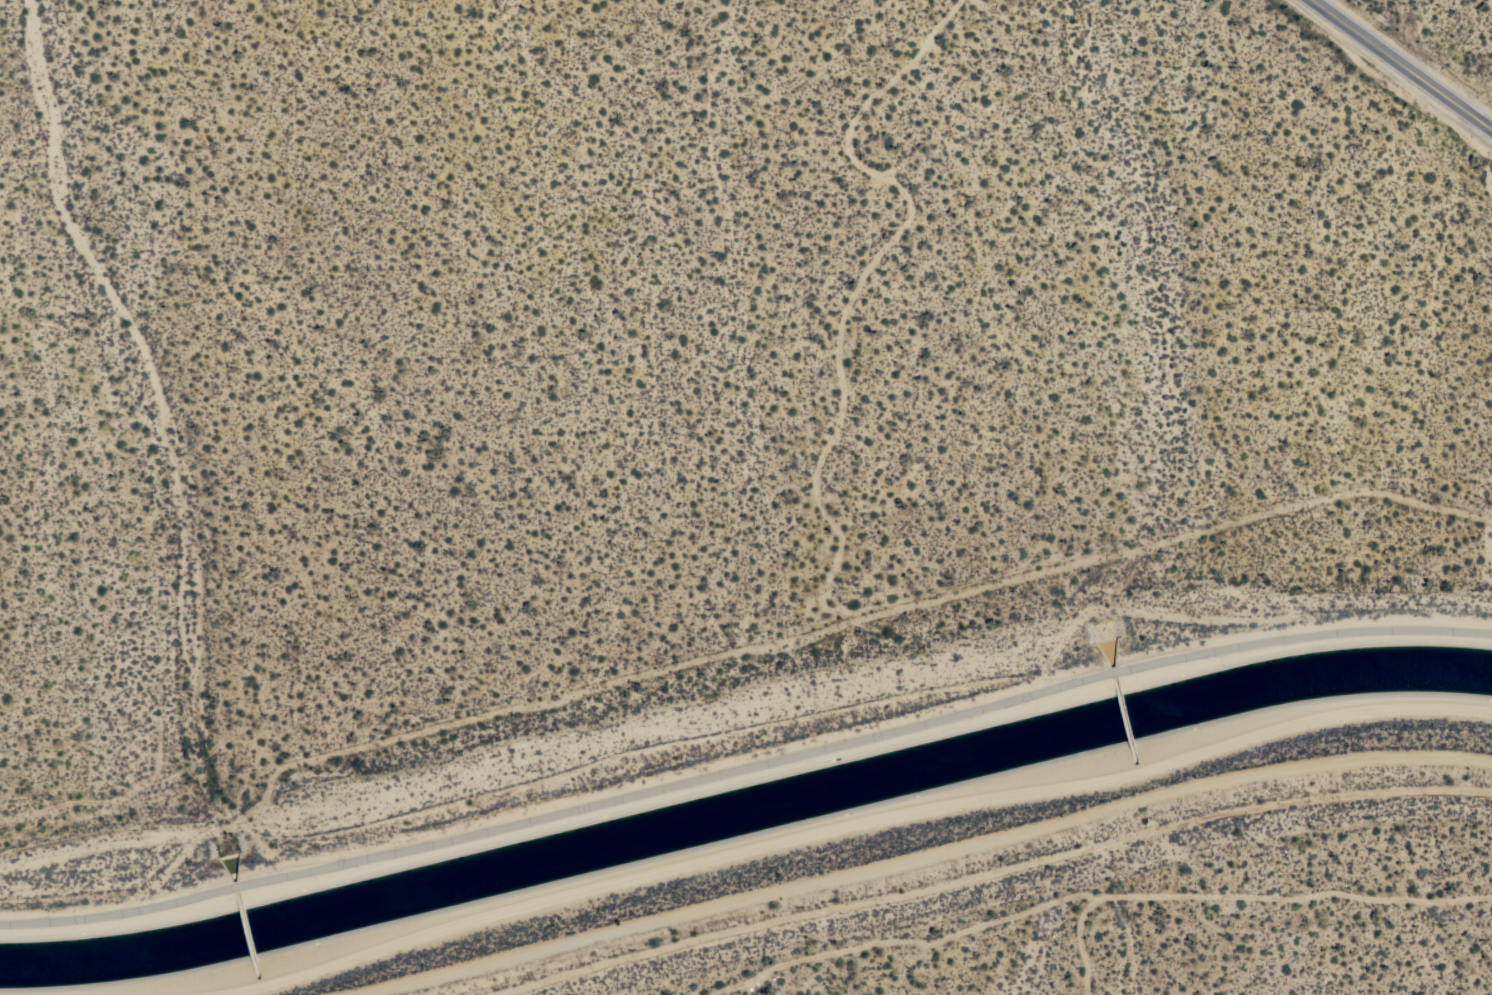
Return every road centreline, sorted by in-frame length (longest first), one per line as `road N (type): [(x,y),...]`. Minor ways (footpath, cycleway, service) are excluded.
road 1 (residential): [(703,994),(778,958),(873,936),(931,937),(1087,888),(1491,890)]
road 2 (trunk): [(1313,0),(1491,126)]

